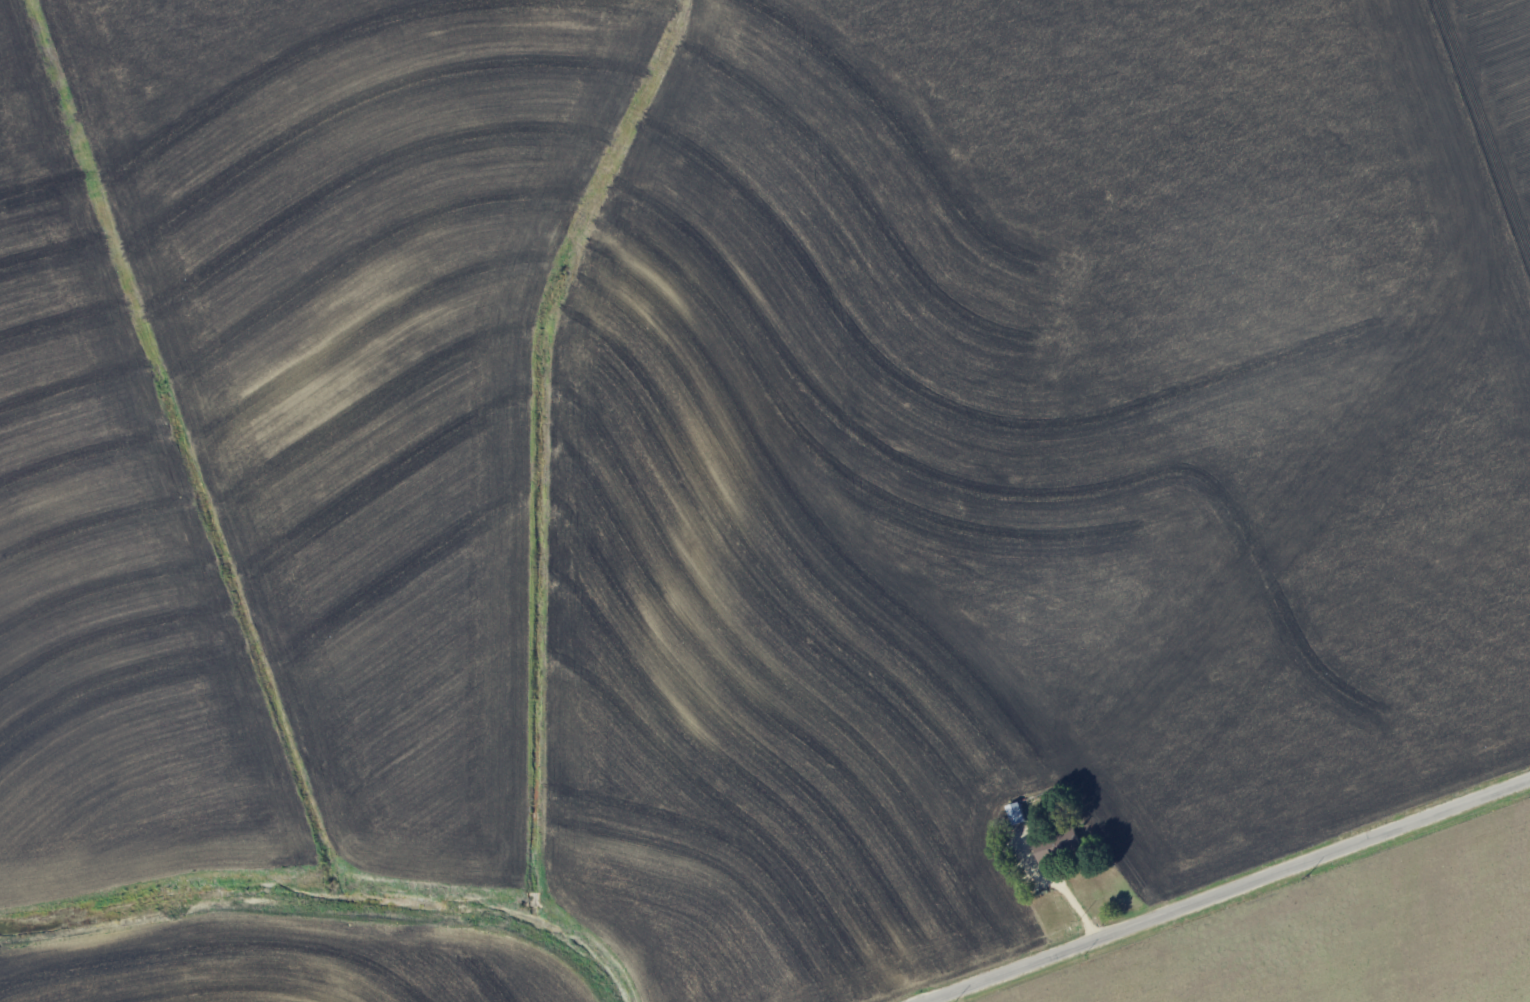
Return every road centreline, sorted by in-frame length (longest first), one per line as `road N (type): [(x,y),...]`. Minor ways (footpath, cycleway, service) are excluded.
road 1 (residential): [(924,1001),(1529,776)]

